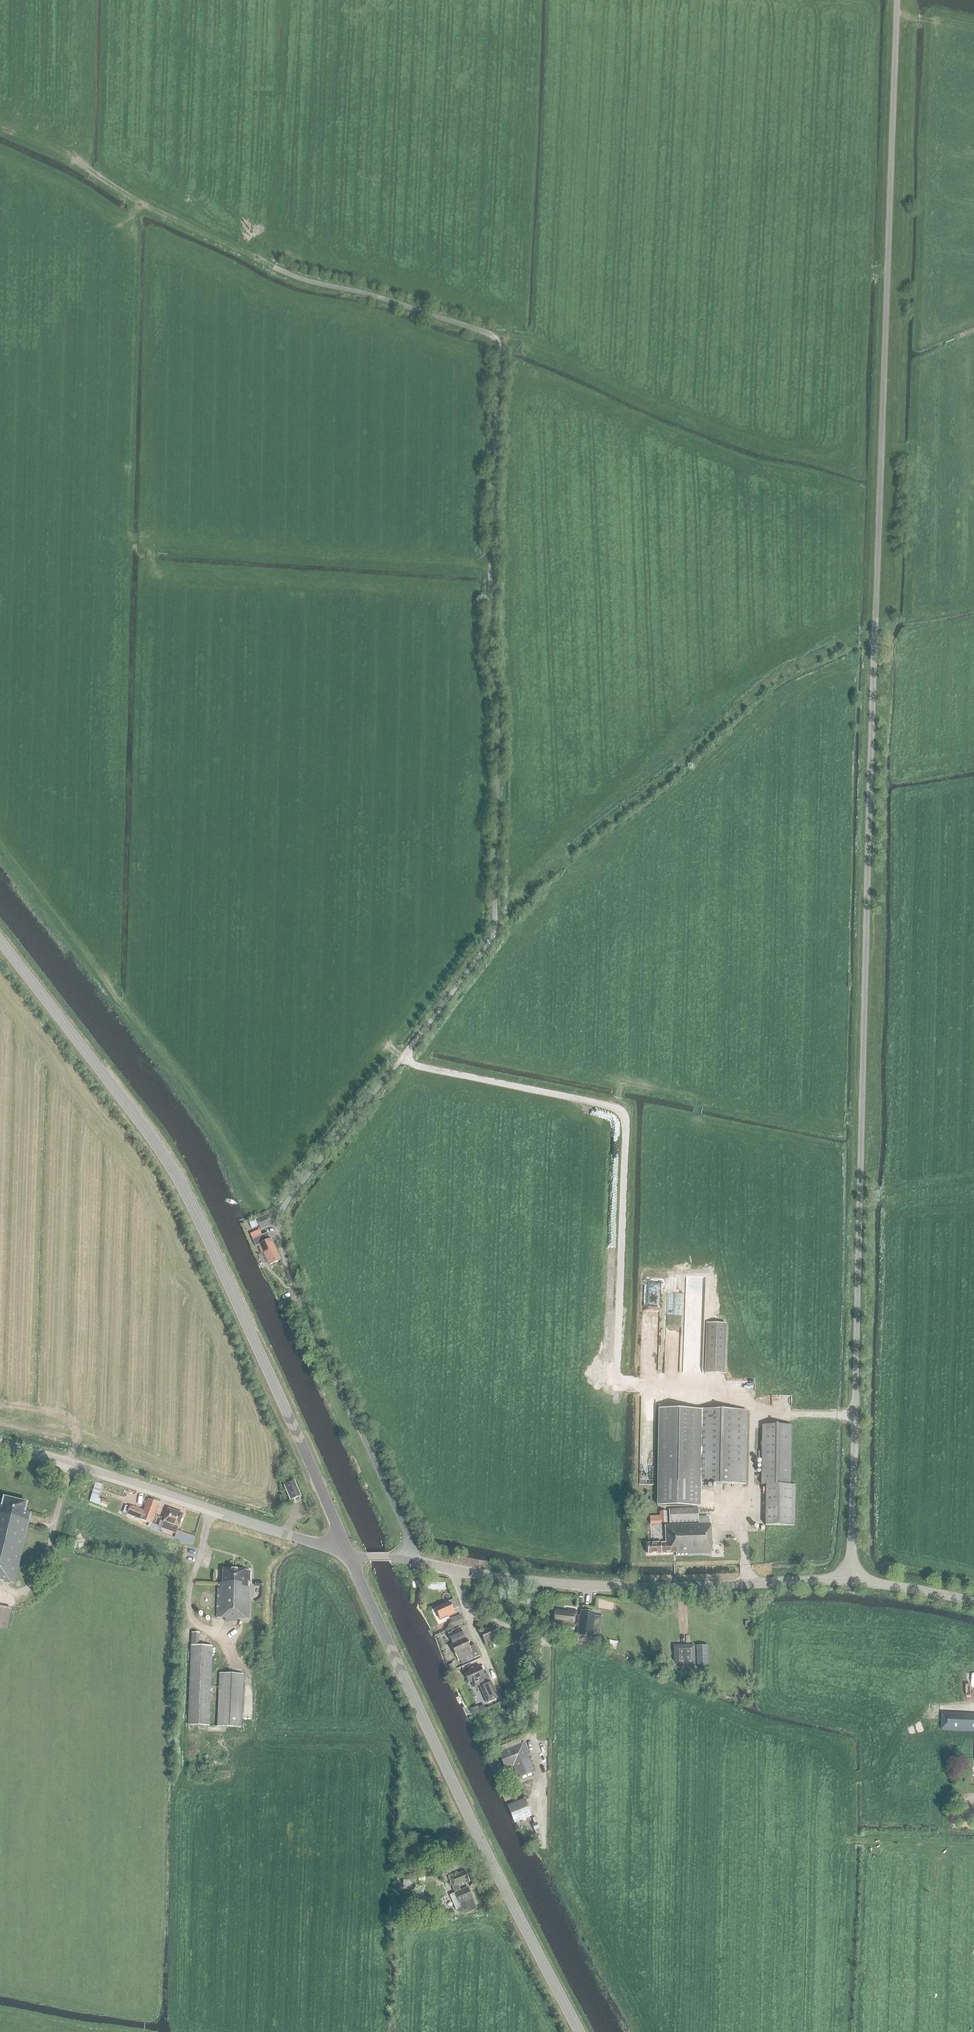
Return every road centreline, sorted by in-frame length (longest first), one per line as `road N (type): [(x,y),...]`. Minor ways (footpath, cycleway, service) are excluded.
road 1 (unclassified): [(853,1582),(896,0)]
road 2 (unclassified): [(411,1562),(276,1220),(281,1201),(405,1056),(495,932),(496,700),(488,640),(499,346),(486,333),(274,268)]
road 3 (secondary): [(348,1554),(172,1170),(0,942)]
road 4 (secondary): [(579,2031),(348,1554)]
road 5 (tertiary): [(853,1582),(686,1588),(455,1571)]
road 6 (tertiary): [(348,1554),(0,1443)]
road 7 (tertiary): [(853,1582),(973,1602)]

